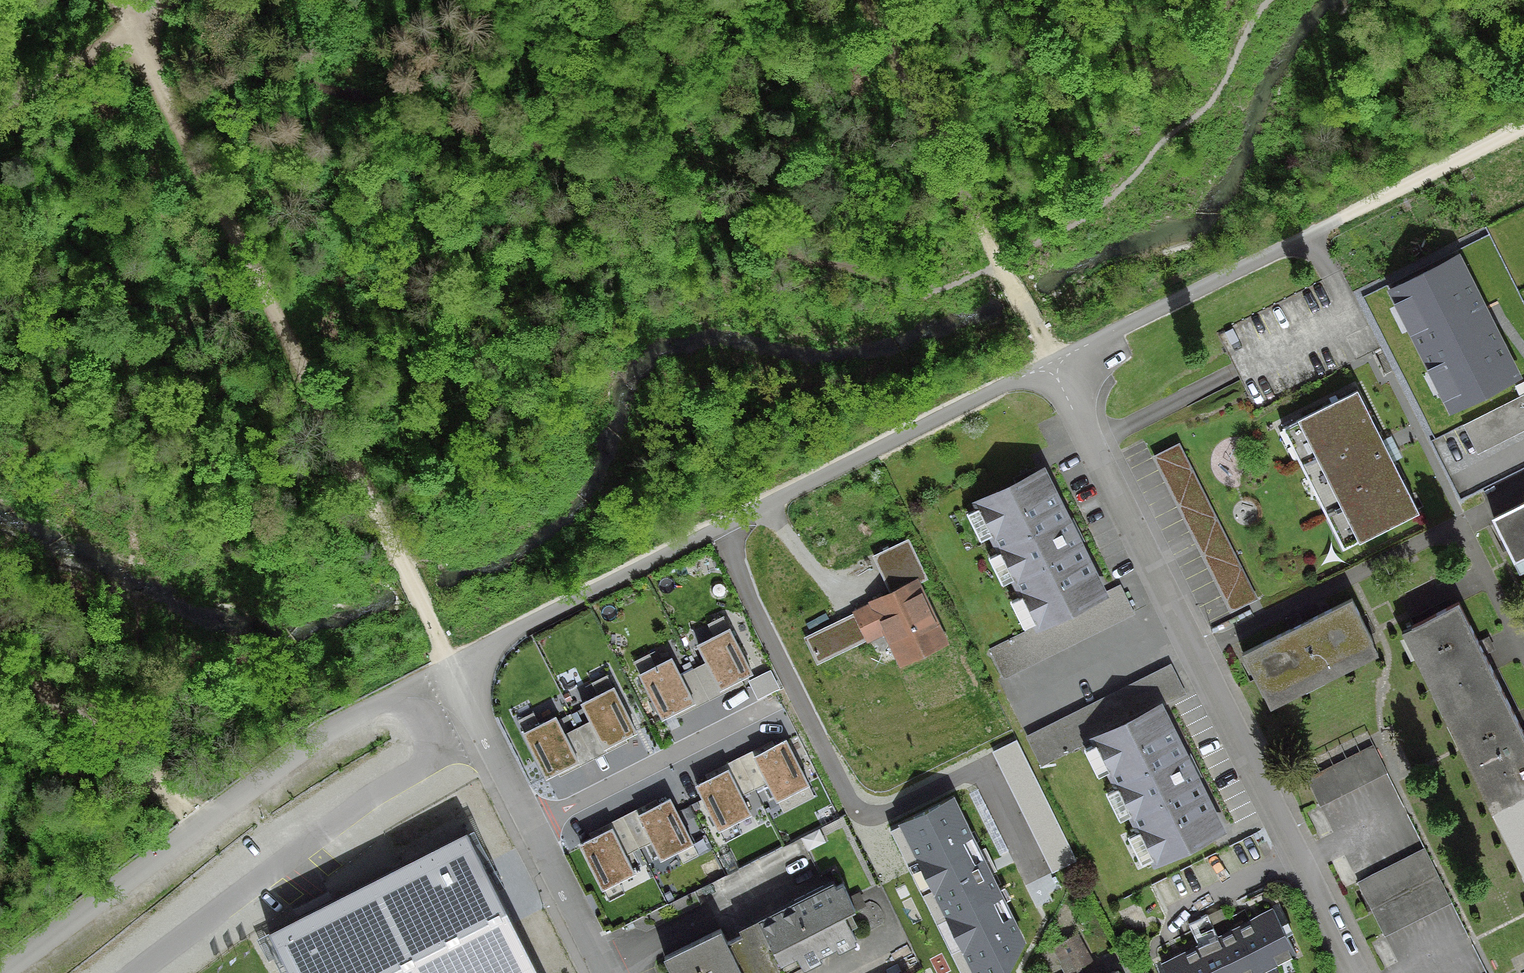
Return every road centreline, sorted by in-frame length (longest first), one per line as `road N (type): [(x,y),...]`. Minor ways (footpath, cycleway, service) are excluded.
road 1 (residential): [(1056,367),(452,662),(609,972)]
road 2 (residential): [(135,972),(362,806),(427,768),(438,734),(427,692),(407,684),(284,749),(0,968)]
road 3 (track): [(452,662),(229,238),(123,0)]
road 4 (residential): [(1056,367),(1354,972)]
road 5 (track): [(874,0),(1056,367)]
road 6 (residential): [(1336,224),(1056,367)]
road 7 (track): [(1523,130),(1336,224)]
road 8 (track): [(0,114),(166,0)]
road 9 (track): [(109,746),(0,665)]

